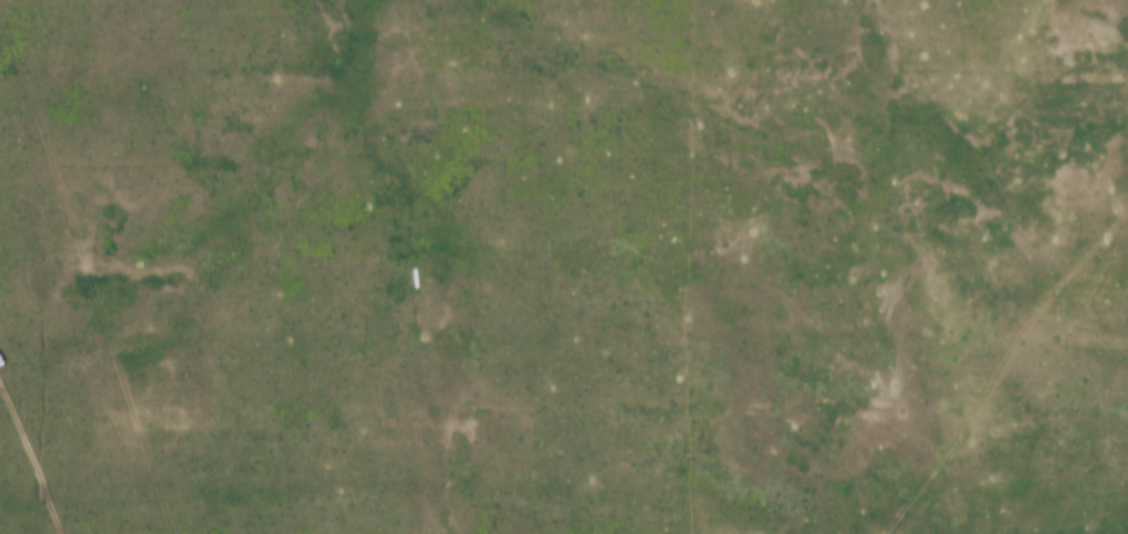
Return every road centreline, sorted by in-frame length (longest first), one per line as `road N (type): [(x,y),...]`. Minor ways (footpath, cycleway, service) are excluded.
road 1 (track): [(882,533),(930,477),(1001,359),(1127,212)]

